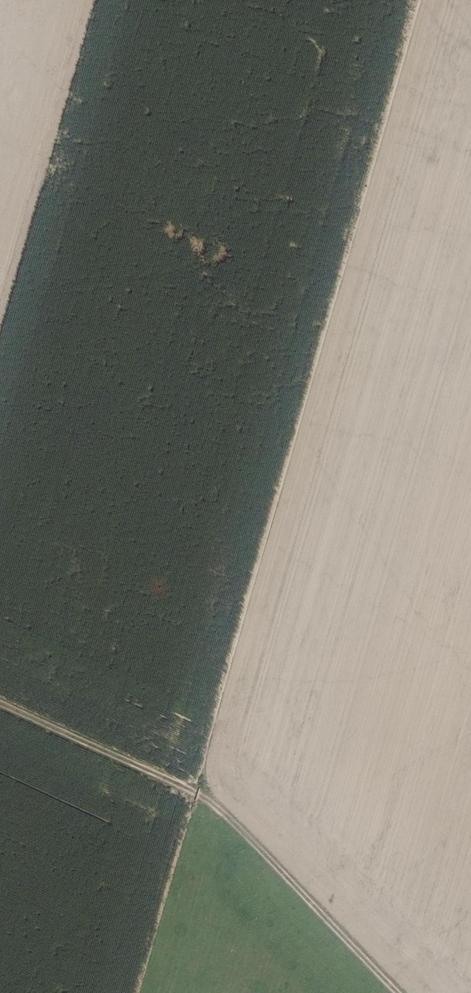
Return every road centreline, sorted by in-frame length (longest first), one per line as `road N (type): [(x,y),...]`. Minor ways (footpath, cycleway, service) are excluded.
road 1 (track): [(0,705),(223,809),(401,992)]

